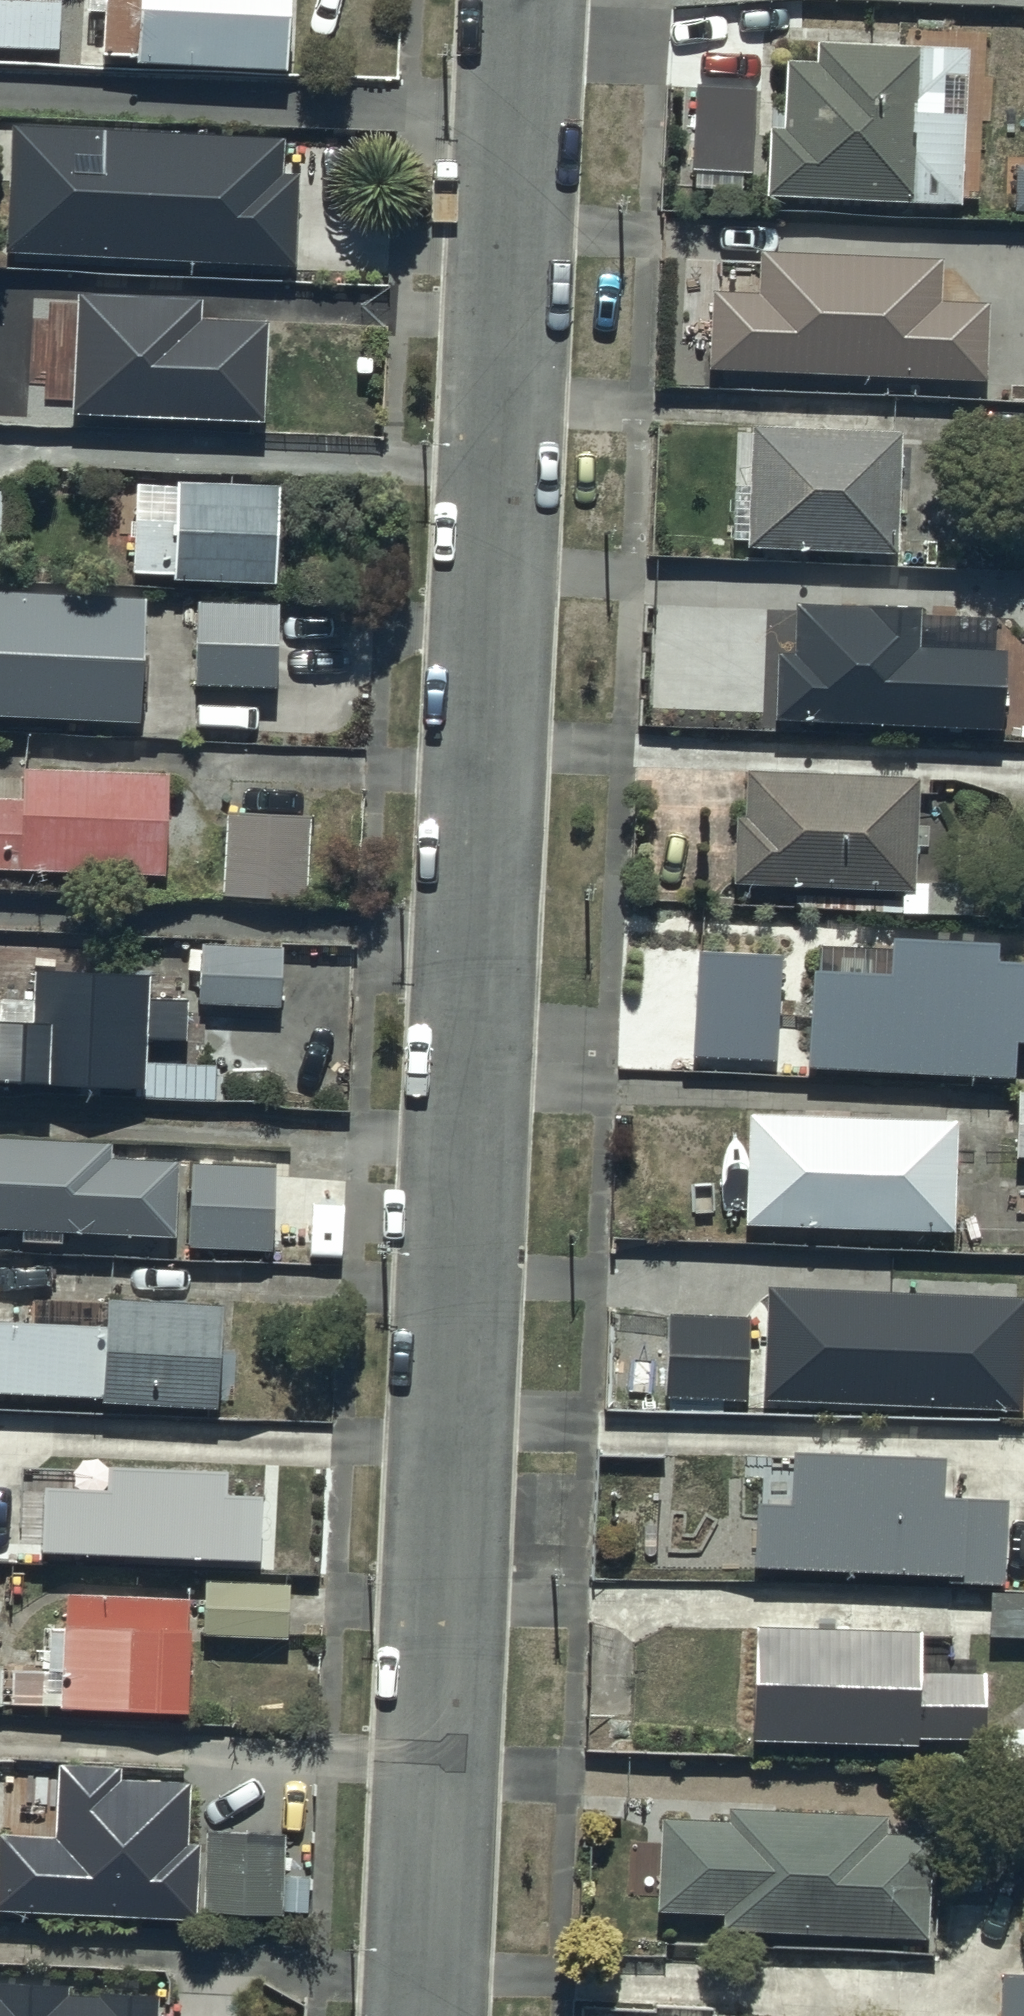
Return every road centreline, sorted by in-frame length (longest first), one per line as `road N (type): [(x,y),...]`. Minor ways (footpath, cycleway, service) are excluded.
road 1 (residential): [(417,2015),(519,119)]
road 2 (residential): [(519,119),(0,100)]

